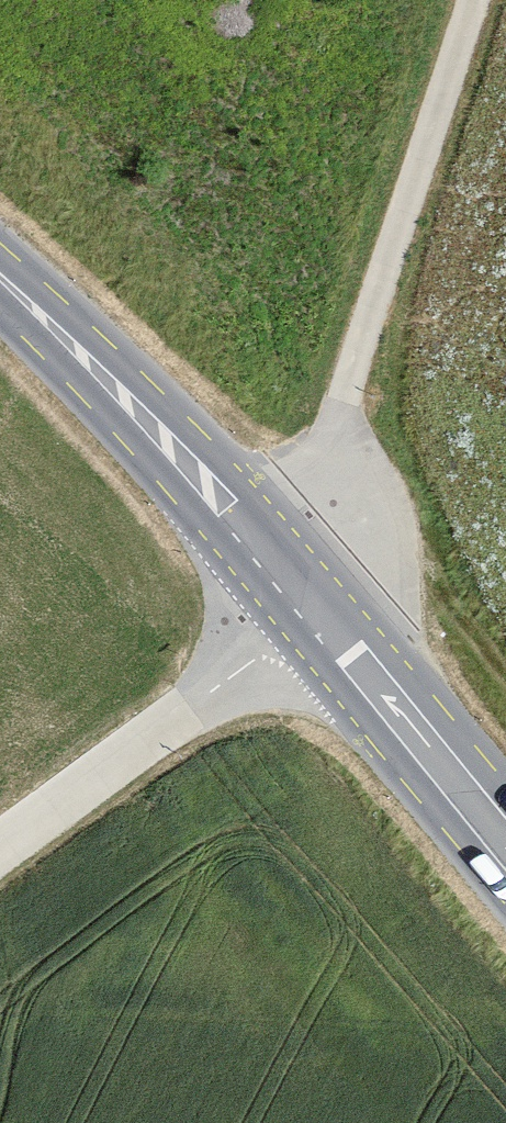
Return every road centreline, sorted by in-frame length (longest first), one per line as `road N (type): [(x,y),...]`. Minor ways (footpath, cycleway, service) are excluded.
road 1 (unclassified): [(287,590),(478,0)]
road 2 (secondary): [(287,590),(0,272)]
road 3 (unclassified): [(0,832),(287,590)]
road 4 (secondary): [(505,859),(287,590)]

